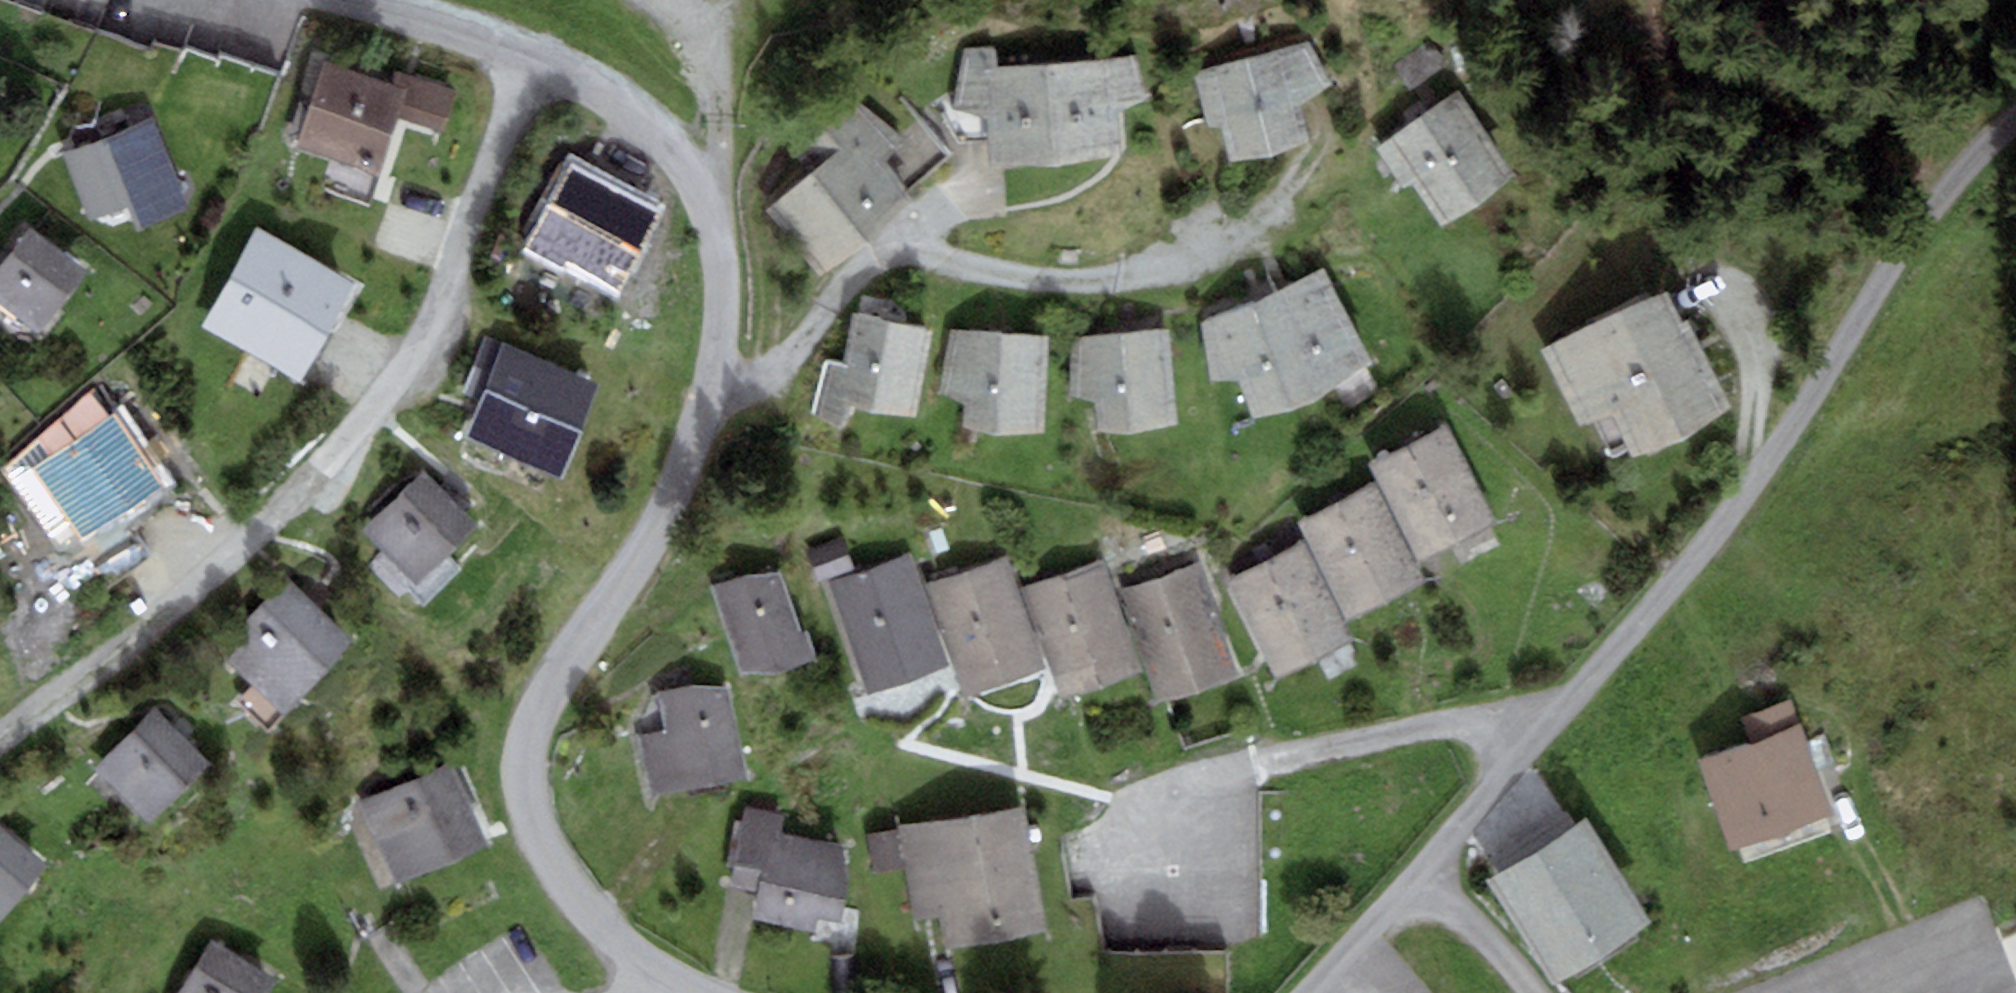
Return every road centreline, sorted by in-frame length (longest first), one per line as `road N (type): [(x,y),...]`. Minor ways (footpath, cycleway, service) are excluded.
road 1 (residential): [(0,738),(280,511),(384,394),(447,289),(530,59)]
road 2 (residential): [(1865,314),(1722,528),(1424,865)]
road 3 (residential): [(711,381),(675,494),(555,670),(529,725),(524,789),(545,852),(597,923),(667,980)]
road 4 (residential): [(1289,199),(1248,231),(1179,263),(1114,277),(1039,280),(922,253),(883,253),(771,372),(733,388),(711,381)]
road 5 (residential): [(530,59),(601,91),(664,141),(708,205),(723,281),(711,381)]
road 6 (track): [(2015,123),(1941,197),(1865,314)]
road 7 (track): [(667,0),(697,30),(711,56),(717,98),(708,205)]
road 8 (residential): [(1424,865),(1297,992)]
road 9 (residential): [(370,0),(530,59)]
road 10 (residential): [(1537,992),(1424,865)]

